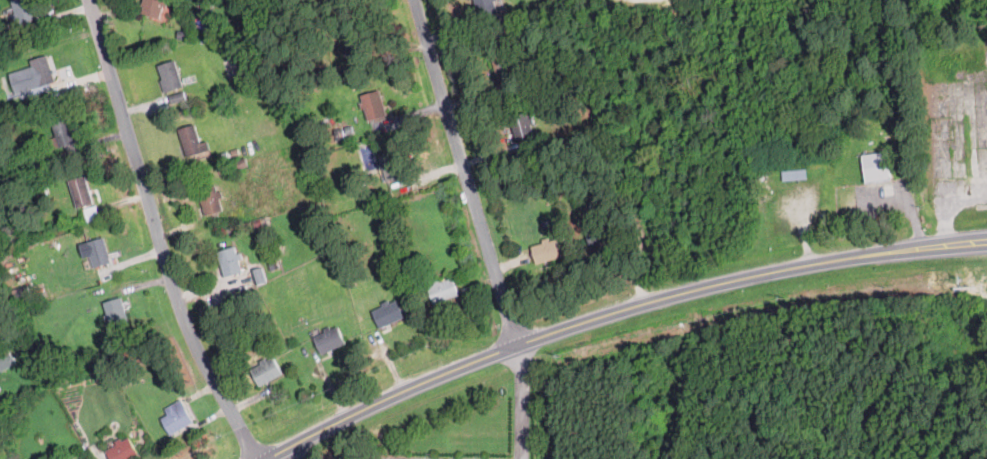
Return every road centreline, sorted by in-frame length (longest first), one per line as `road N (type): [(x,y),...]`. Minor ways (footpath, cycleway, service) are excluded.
road 1 (secondary): [(264,458),(413,385),(675,293),(833,259),(986,242)]
road 2 (residential): [(264,458),(187,324),(168,274),(92,0)]
road 3 (residential): [(518,345),(418,0)]

